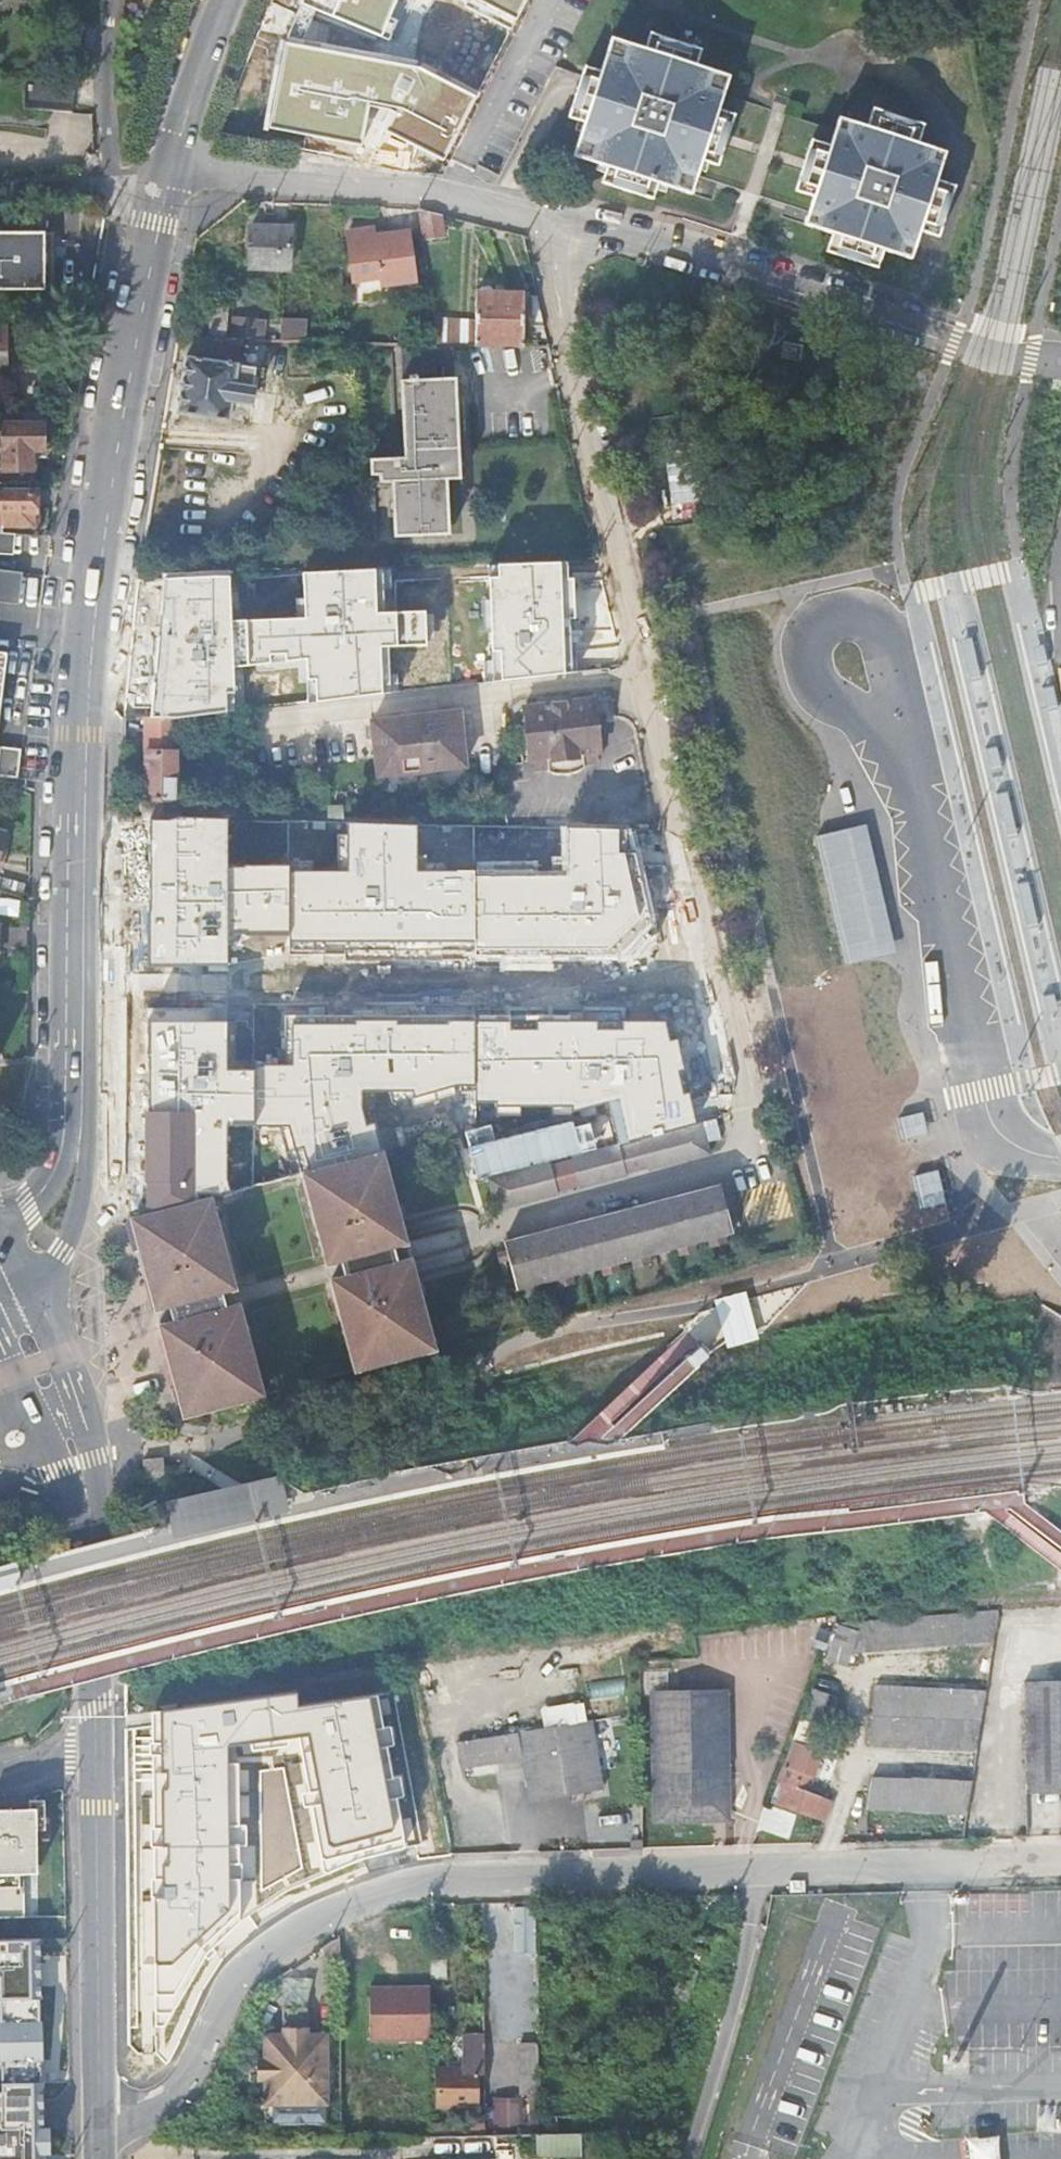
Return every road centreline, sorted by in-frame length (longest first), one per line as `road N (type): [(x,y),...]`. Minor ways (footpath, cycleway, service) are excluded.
road 1 (residential): [(564,225),(678,834),(758,1193)]
road 2 (residential): [(83,1118),(89,659),(105,530),(172,175)]
road 3 (residential): [(1060,360),(564,225)]
road 4 (secondary): [(98,1755),(99,2158)]
road 5 (residential): [(172,175),(379,184),(564,225)]
road 6 (secondary): [(90,1544),(98,1755)]
road 7 (residential): [(38,1298),(52,1284),(81,1209),(83,1118)]
road 8 (residential): [(115,0),(103,88),(110,183)]
road 9 (unclassified): [(172,175),(227,0)]
road 10 (residential): [(83,1118),(31,1208),(0,1230)]
road 11 (secondary): [(90,1544),(98,1454),(84,1412)]
road 12 (secondary): [(42,1427),(90,1544)]
road 13 (secondary): [(84,1412),(38,1298)]

